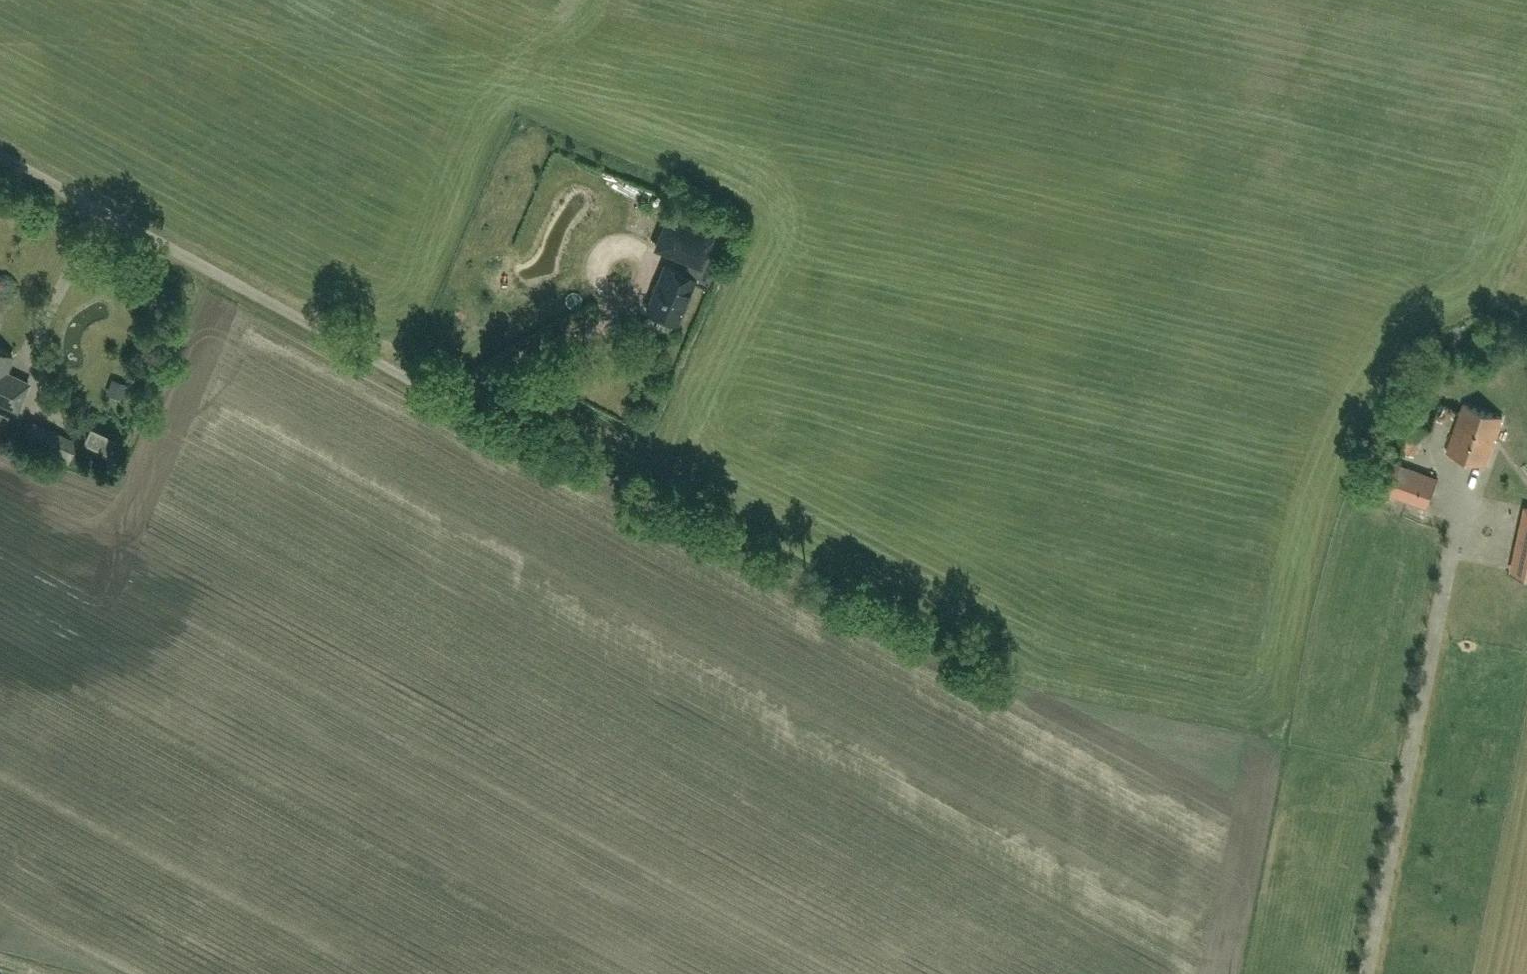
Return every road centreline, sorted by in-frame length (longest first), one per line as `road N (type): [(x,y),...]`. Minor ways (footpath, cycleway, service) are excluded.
road 1 (unclassified): [(465,407),(0,158)]

